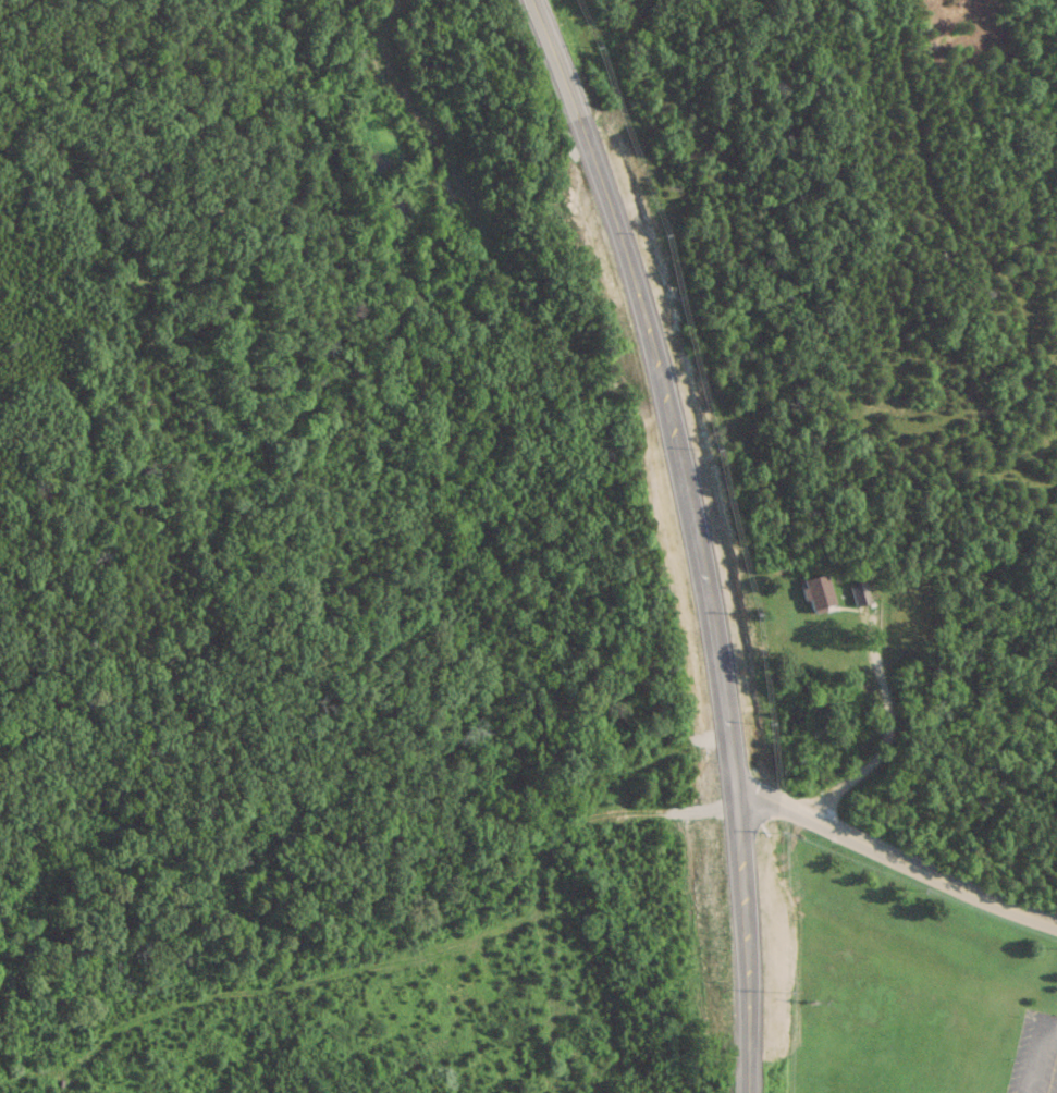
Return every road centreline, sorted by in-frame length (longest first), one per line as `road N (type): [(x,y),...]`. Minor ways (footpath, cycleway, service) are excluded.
road 1 (primary): [(749,1092),(737,795),(712,610),(637,287),(532,0)]
road 2 (secondary): [(1056,925),(769,798),(737,795)]

